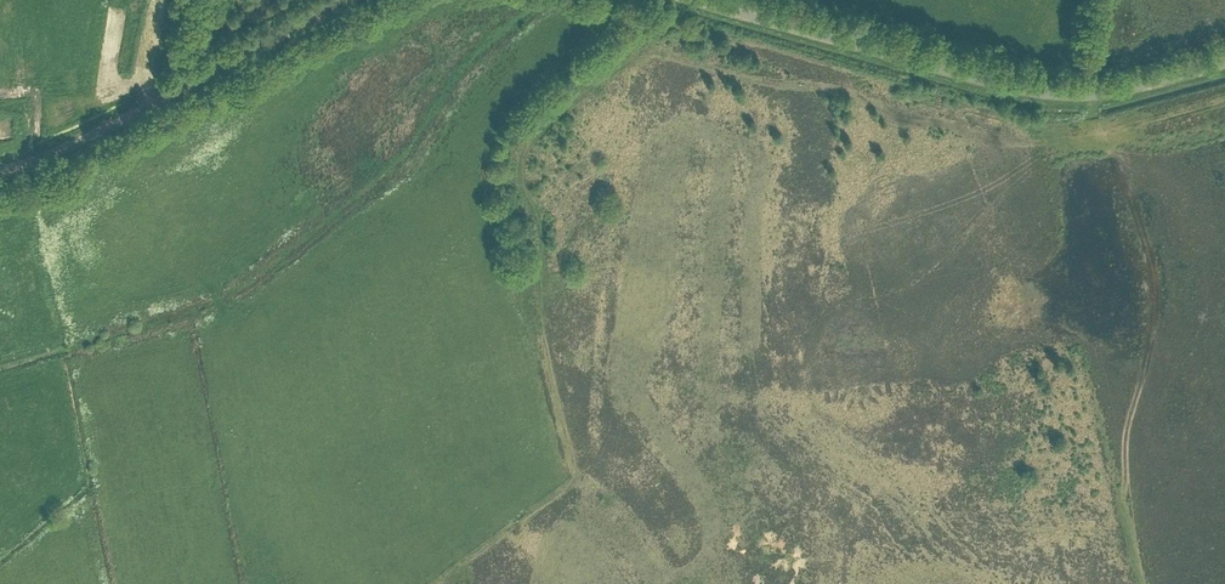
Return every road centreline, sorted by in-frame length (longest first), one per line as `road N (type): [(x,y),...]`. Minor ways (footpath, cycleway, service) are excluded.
road 1 (unclassified): [(1224,62),(1108,92),(1053,95),(695,0)]
road 2 (unclassified): [(0,170),(68,146),(350,0)]

